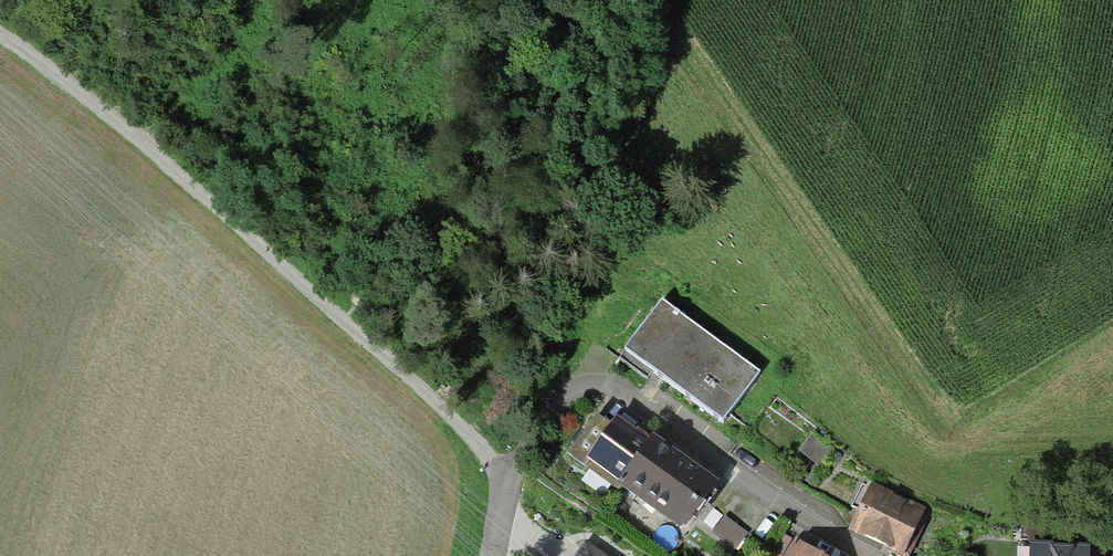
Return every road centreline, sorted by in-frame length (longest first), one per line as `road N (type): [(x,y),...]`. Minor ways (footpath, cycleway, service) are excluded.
road 1 (track): [(500,505),(501,473),(468,432),(177,169),(0,38)]
road 2 (residential): [(494,555),(500,505),(542,412),(599,386),(876,555)]

